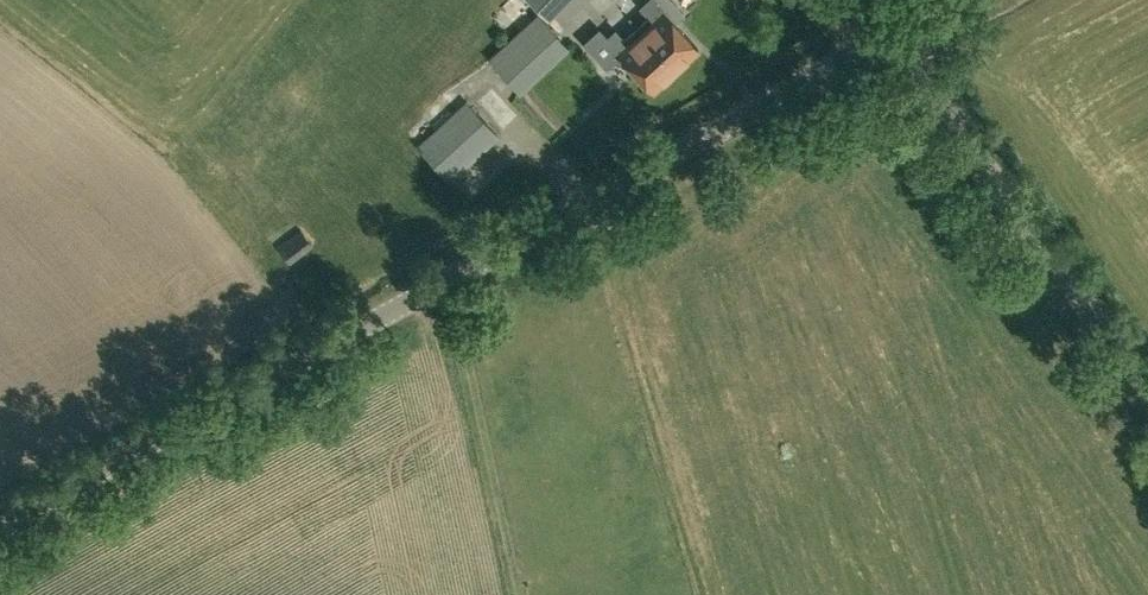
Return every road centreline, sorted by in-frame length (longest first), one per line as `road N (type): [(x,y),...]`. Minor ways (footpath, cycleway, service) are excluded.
road 1 (tertiary): [(0,529),(890,37)]
road 2 (tertiary): [(1147,381),(890,37)]

